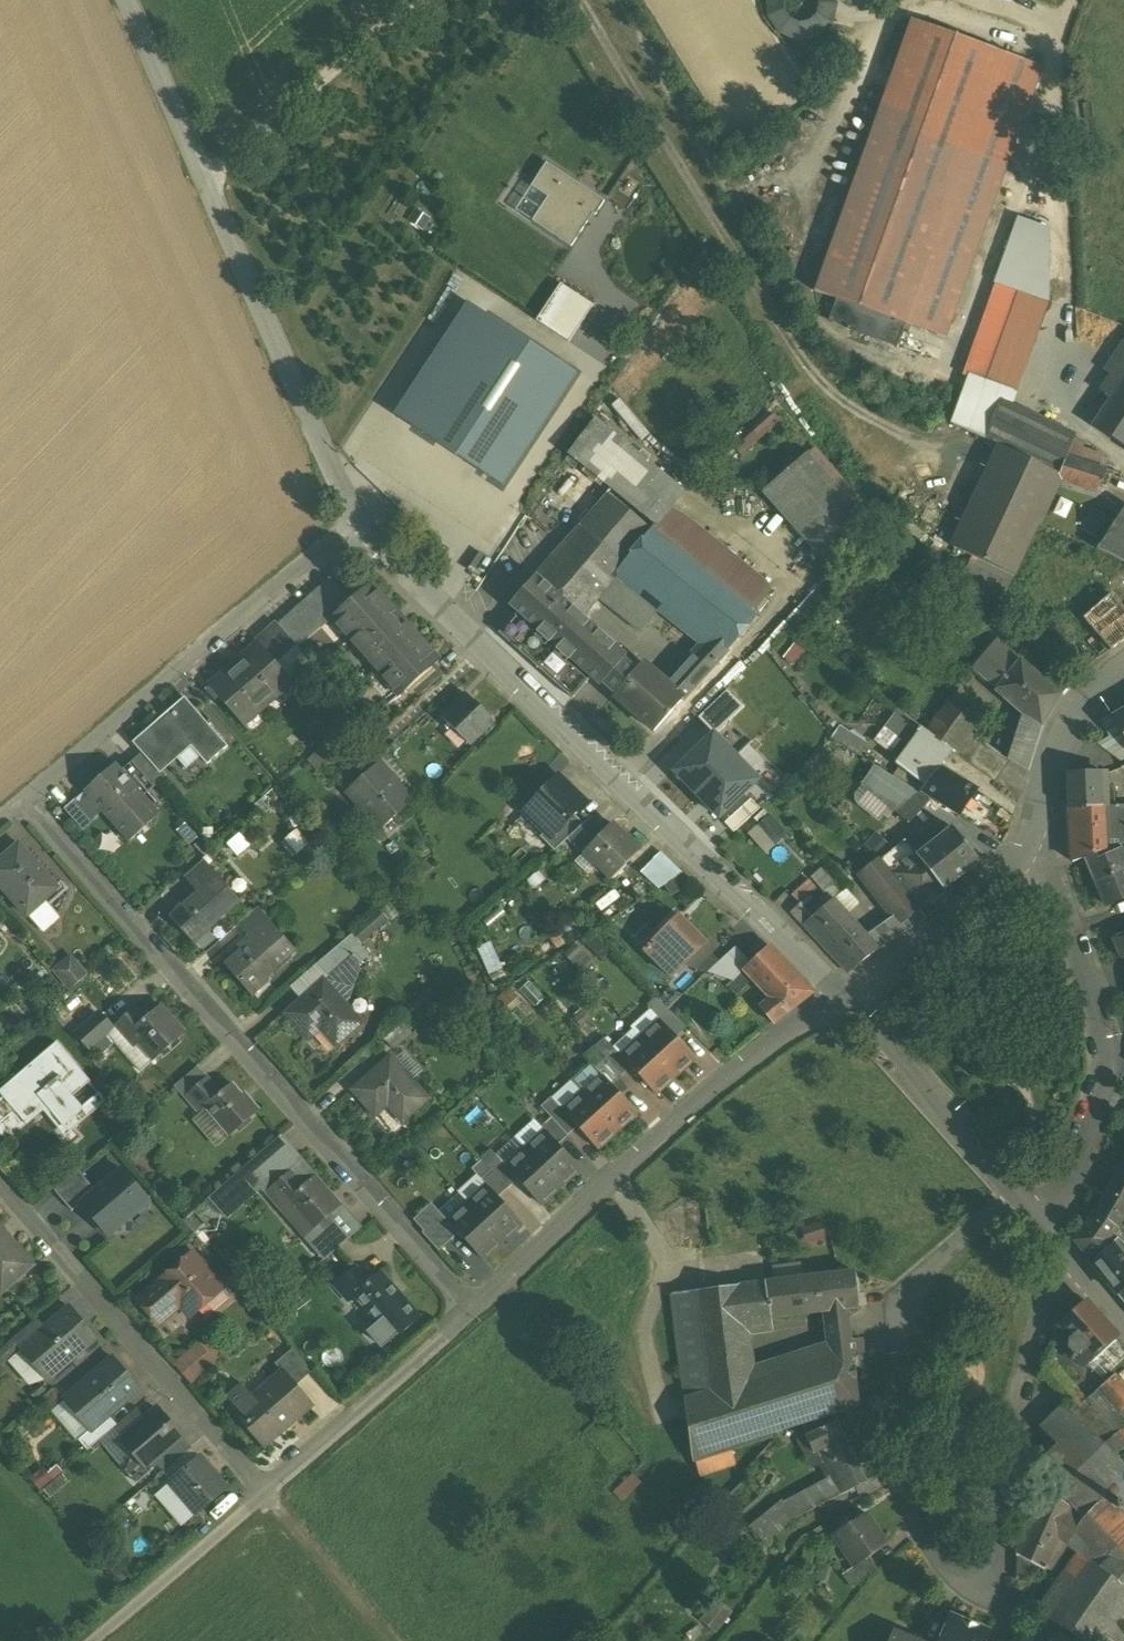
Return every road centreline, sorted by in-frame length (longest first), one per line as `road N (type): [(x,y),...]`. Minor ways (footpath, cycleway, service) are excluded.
road 1 (residential): [(1018,1192),(924,1273),(905,1317),(913,1517),(942,1562),(972,1584),(992,1577),(1010,1457),(1045,1312),(1075,1265)]
road 2 (tertiary): [(354,521),(843,1002)]
road 3 (residential): [(469,1310),(22,795)]
road 4 (residential): [(469,1310),(761,1052),(843,1002)]
road 5 (residential): [(354,521),(22,795)]
road 6 (residential): [(1043,1220),(1083,1164),(1108,1080),(1098,1018),(1030,842)]
road 7 (residential): [(0,1181),(266,1490)]
road 8 (tertiary): [(208,190),(354,521)]
road 9 (unclassified): [(208,190),(424,0)]
road 10 (residential): [(266,1490),(469,1310)]
road 11 (tertiary): [(843,1002),(1018,1192)]
road 12 (residential): [(1030,842),(999,881),(843,1002)]
road 13 (unclassified): [(91,1640),(266,1490)]
road 14 (tertiary): [(128,0),(208,190)]

